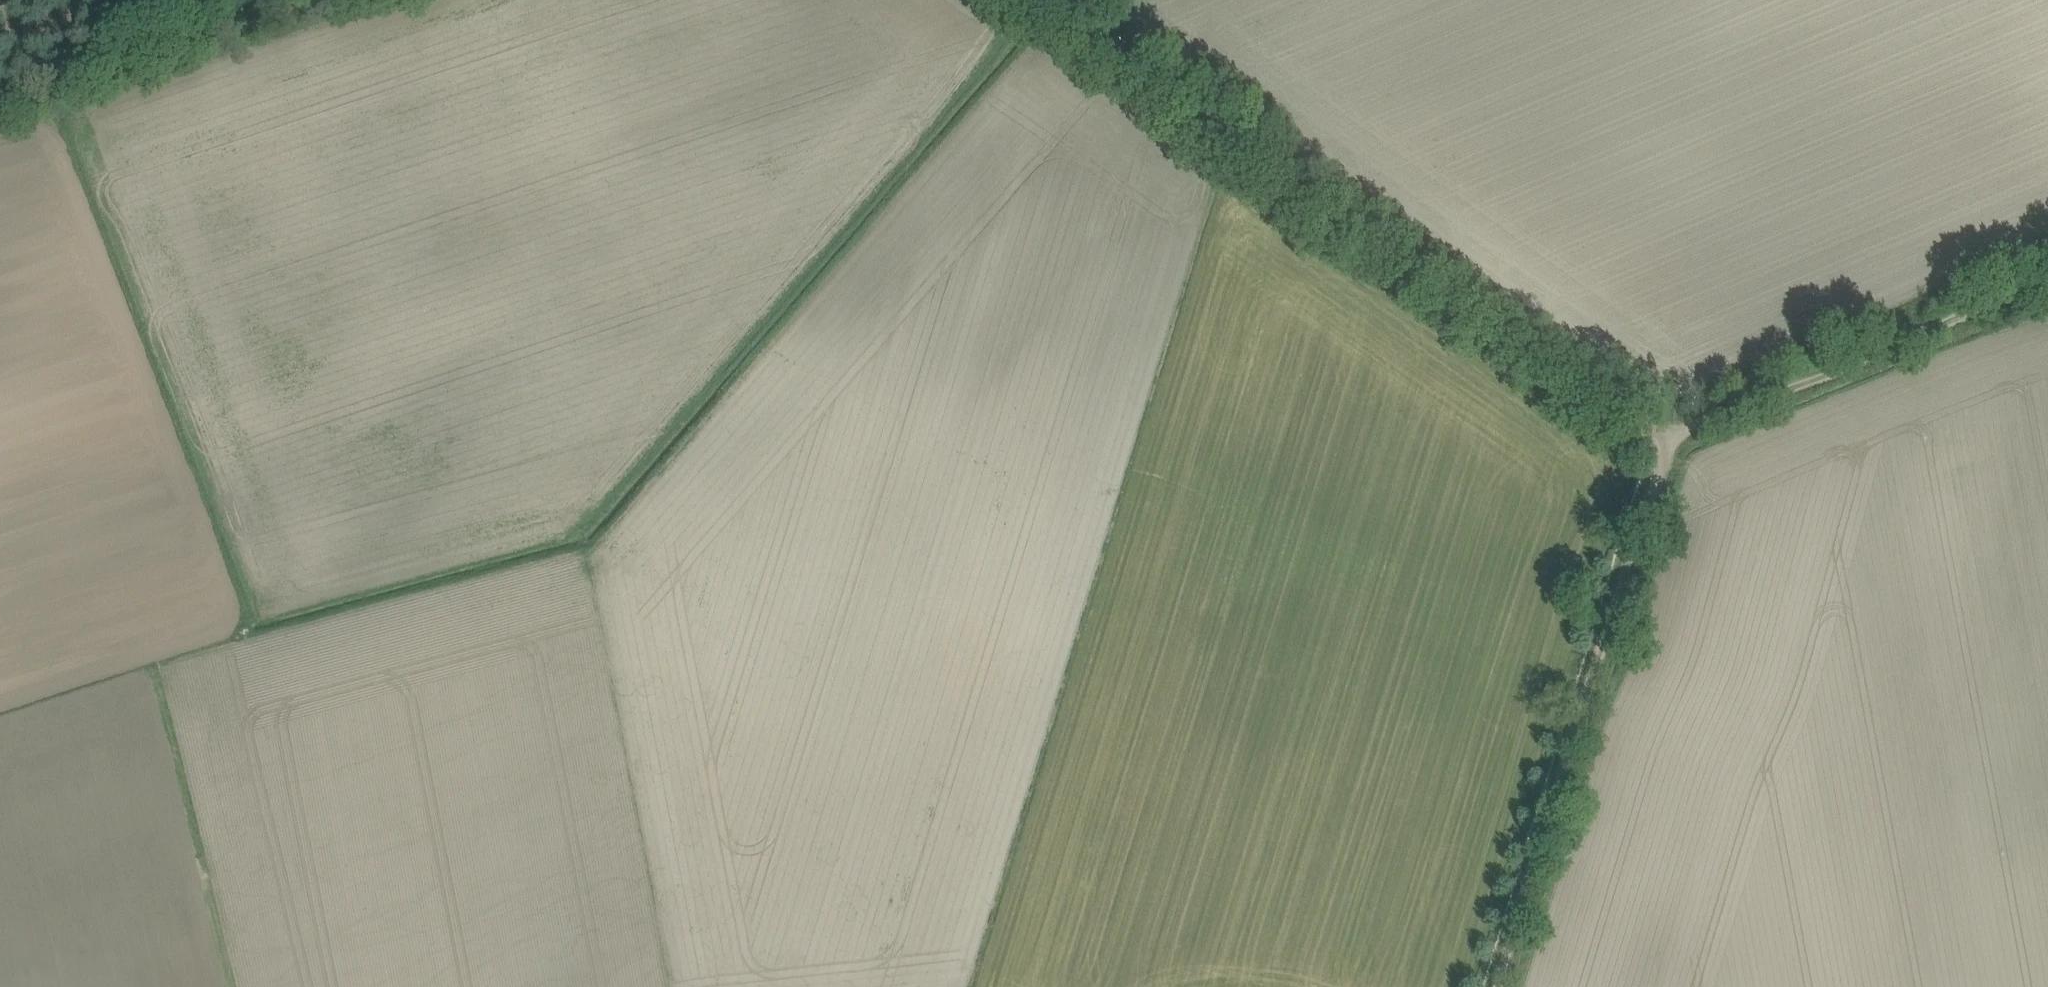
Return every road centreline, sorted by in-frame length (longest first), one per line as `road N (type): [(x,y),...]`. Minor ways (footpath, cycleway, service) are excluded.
road 1 (track): [(2047,283),(1668,440),(1638,442),(1625,409),(1087,16),(1054,6)]
road 2 (track): [(0,91),(279,0)]

